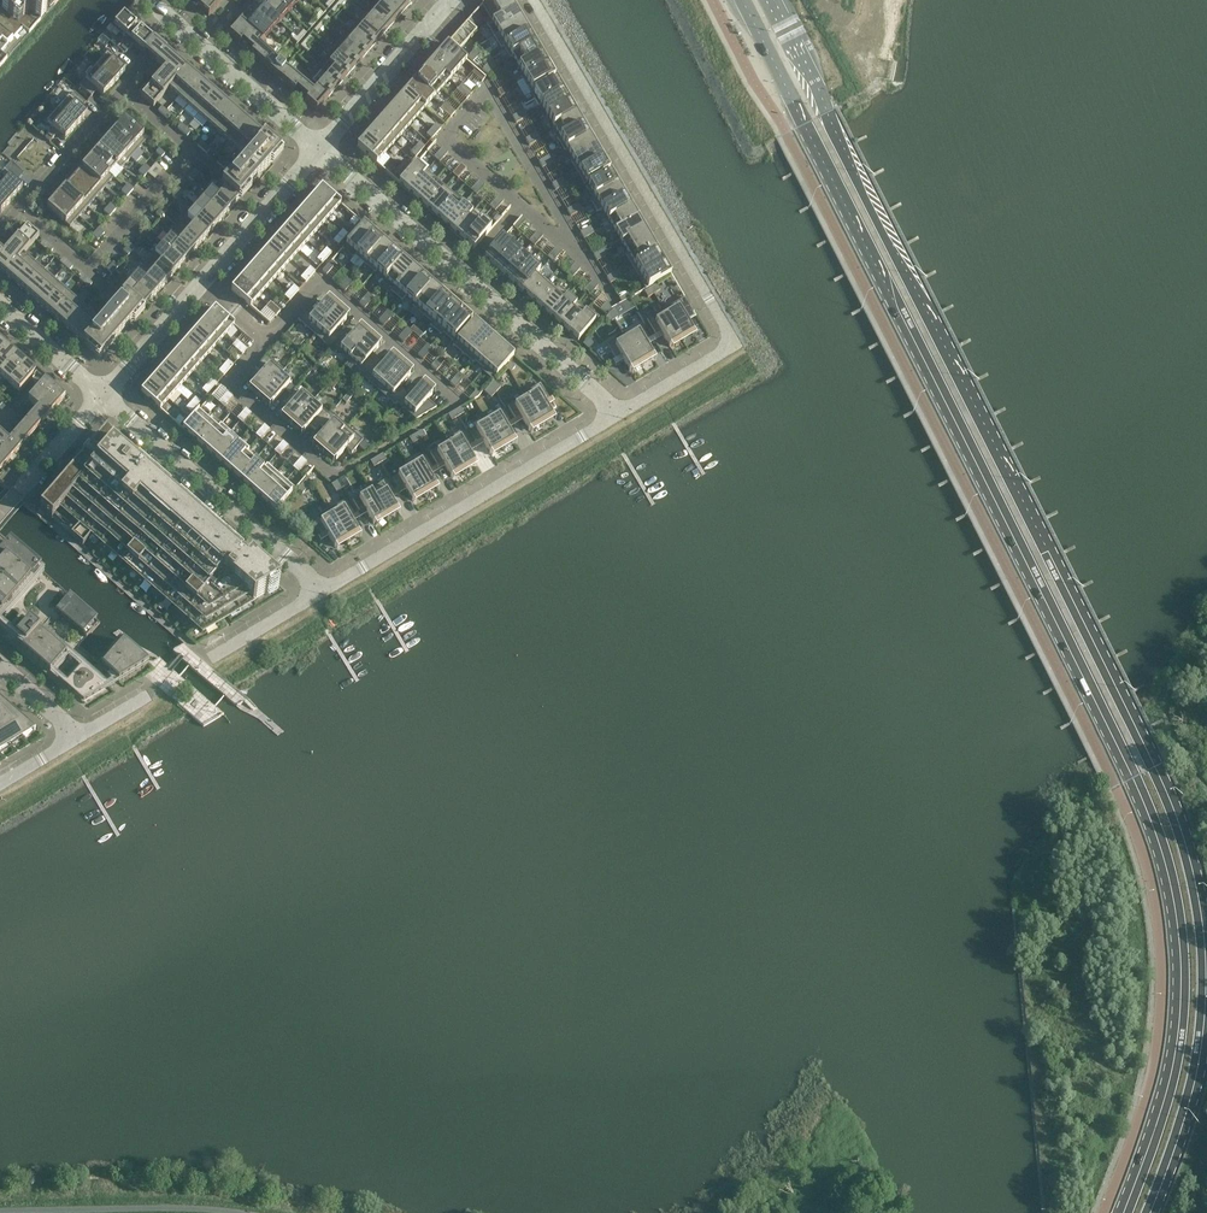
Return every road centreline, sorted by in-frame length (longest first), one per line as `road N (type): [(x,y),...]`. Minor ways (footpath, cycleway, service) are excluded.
road 1 (secondary): [(741,0),(1132,779),(1170,881),(1180,1032),(1160,1119),(1122,1212)]
road 2 (secondary): [(1206,980),(1195,885),(1171,801),(774,0)]
road 3 (residential): [(534,0),(726,333),(718,356),(614,418)]
road 4 (residential): [(614,418),(319,149)]
road 5 (residential): [(614,418),(319,595)]
road 6 (residential): [(319,595),(306,575),(104,395)]
road 7 (residential): [(462,399),(323,280),(272,338)]
road 8 (secondary): [(1151,1212),(1196,1080),(1206,982)]
road 9 (residential): [(319,149),(148,0)]
road 10 (residential): [(272,338),(231,385),(336,476)]
road 11 (residential): [(451,0),(319,149)]
road 12 (residential): [(188,146),(83,270)]
road 13 (residential): [(17,212),(122,90)]
road 14 (residential): [(104,395),(0,514)]
road 15 (residential): [(104,395),(0,306)]
road 16 (residential): [(319,595),(210,660)]

